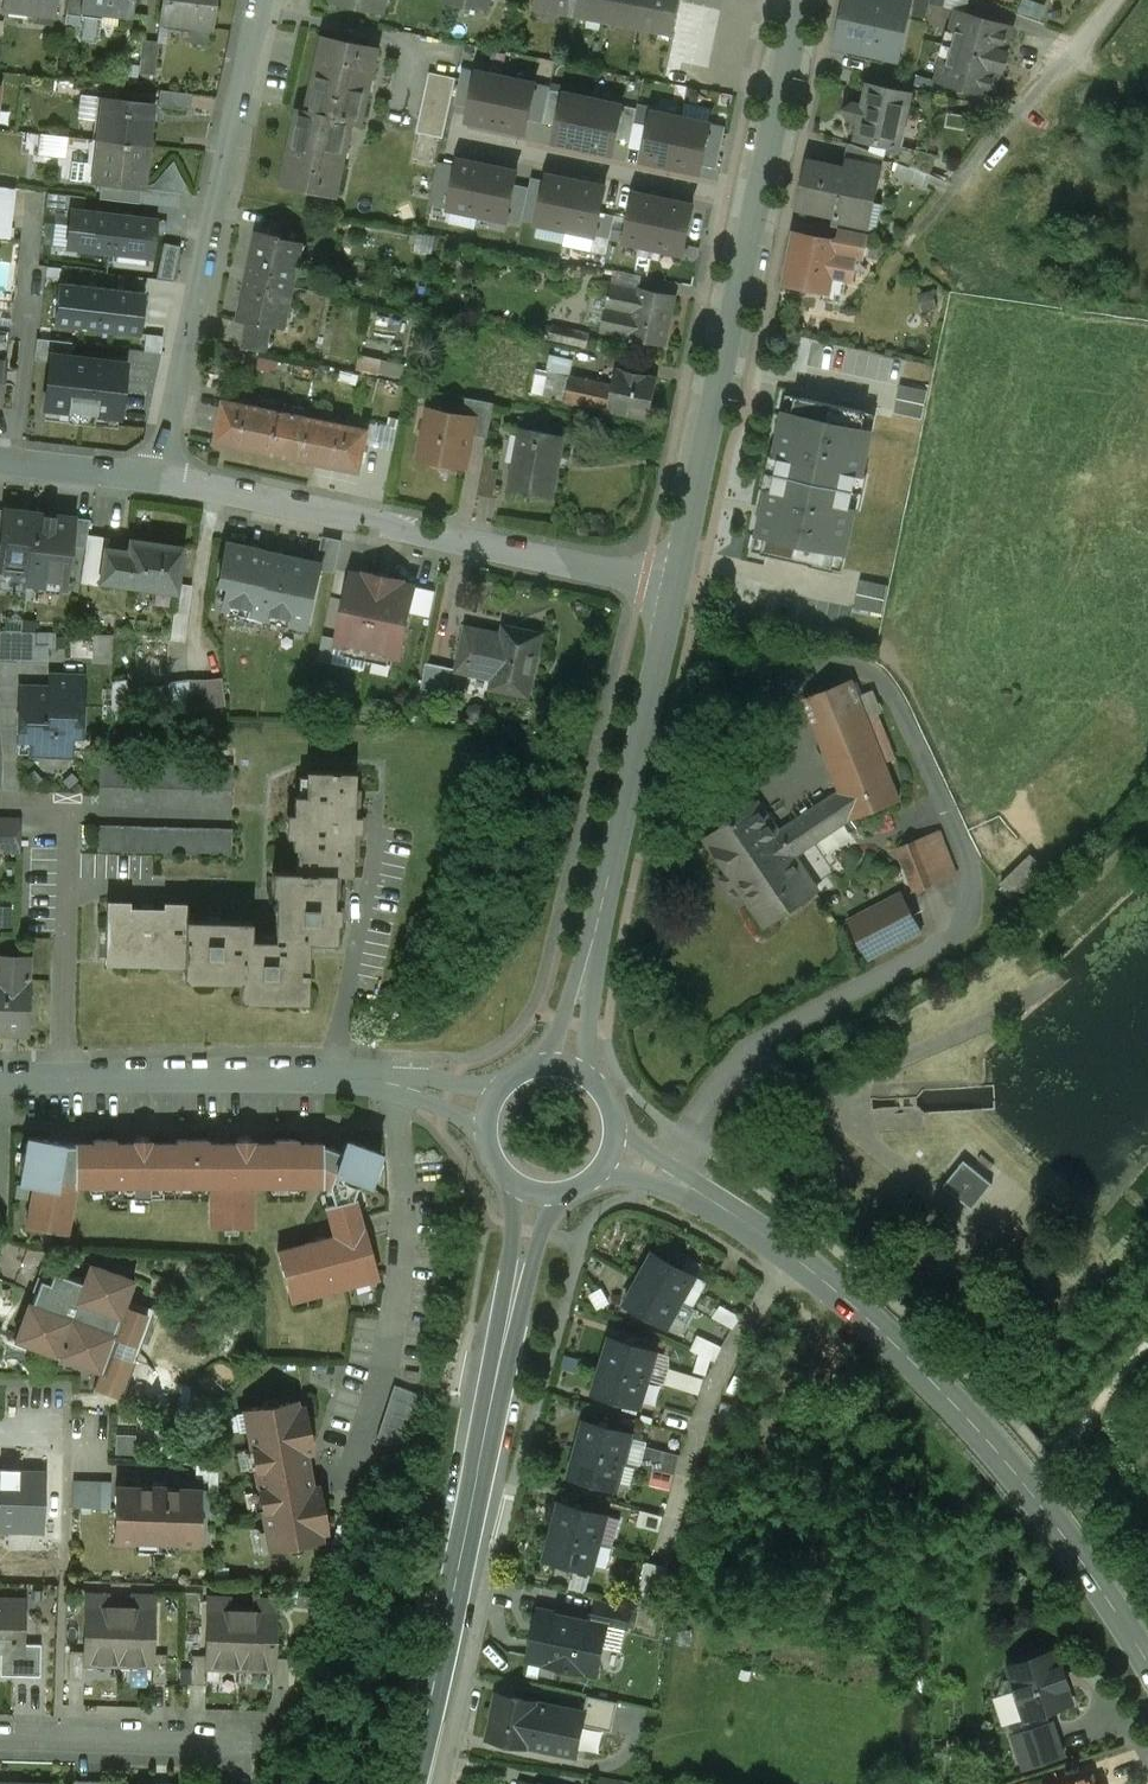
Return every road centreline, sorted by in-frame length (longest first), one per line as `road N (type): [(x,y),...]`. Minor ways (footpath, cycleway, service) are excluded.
road 1 (secondary): [(607,1154),(663,1172),(745,1222),(871,1320),(1033,1493),(1147,1661)]
road 2 (secondary): [(408,1783),(543,1188)]
road 3 (secondary): [(802,0),(675,586)]
road 4 (residential): [(675,586),(163,477)]
road 5 (residential): [(494,1109),(331,1076),(0,1078)]
road 6 (secondary): [(675,586),(564,1068)]
road 7 (residential): [(163,477),(259,0)]
road 8 (residential): [(0,1738),(230,1743),(230,1783)]
road 9 (residential): [(68,960),(73,803),(0,800)]
road 10 (residential): [(163,477),(0,460)]
road 11 (residential): [(1022,113),(1118,0)]

